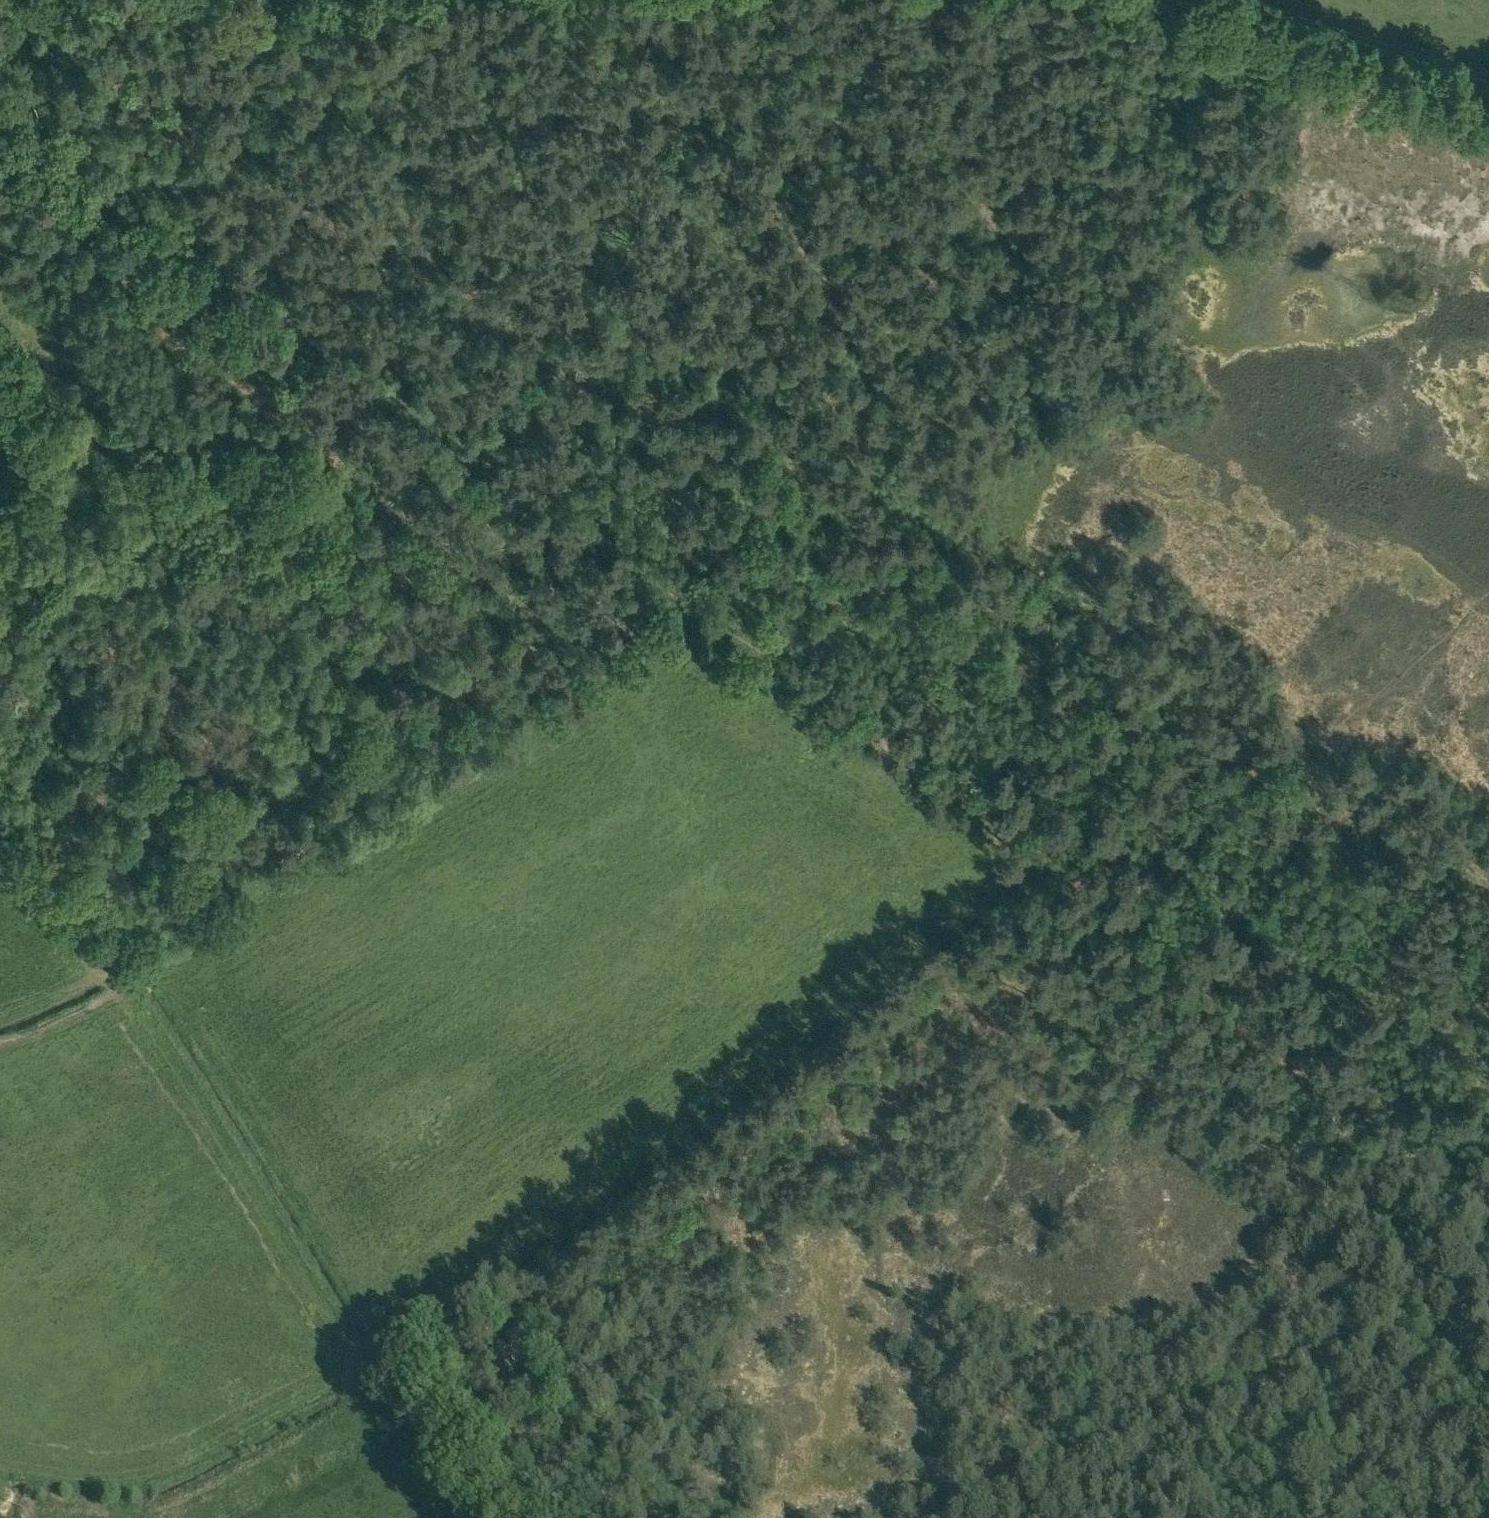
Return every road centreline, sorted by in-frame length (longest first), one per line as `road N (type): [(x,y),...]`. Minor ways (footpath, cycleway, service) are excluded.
road 1 (track): [(1488,1171),(1222,1019),(971,800),(277,299),(174,228),(0,138)]
road 2 (track): [(1488,81),(1238,0)]

